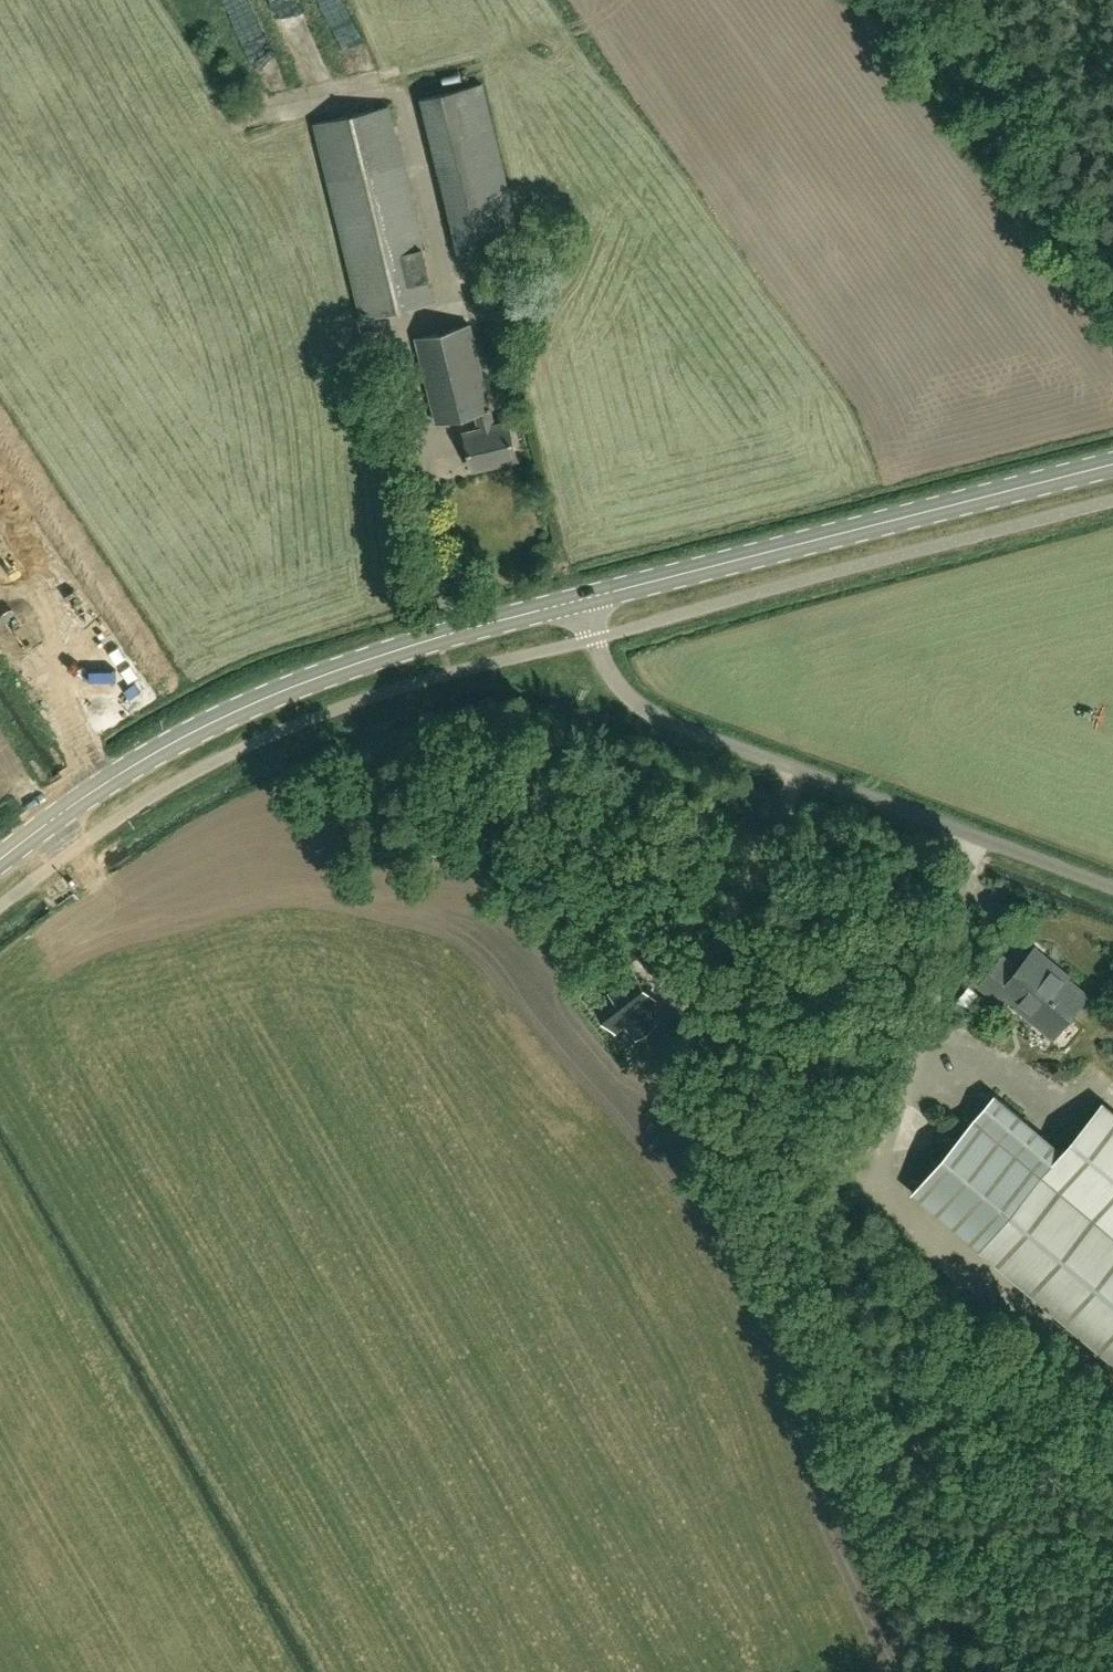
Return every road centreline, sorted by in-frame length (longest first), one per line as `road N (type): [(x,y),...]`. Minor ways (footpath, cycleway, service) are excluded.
road 1 (secondary): [(0,859),(117,778),(261,701),(386,654),(583,601)]
road 2 (unclassified): [(1112,890),(715,744),(645,711),(604,667),(583,601)]
road 3 (secondary): [(583,601),(1112,464)]

